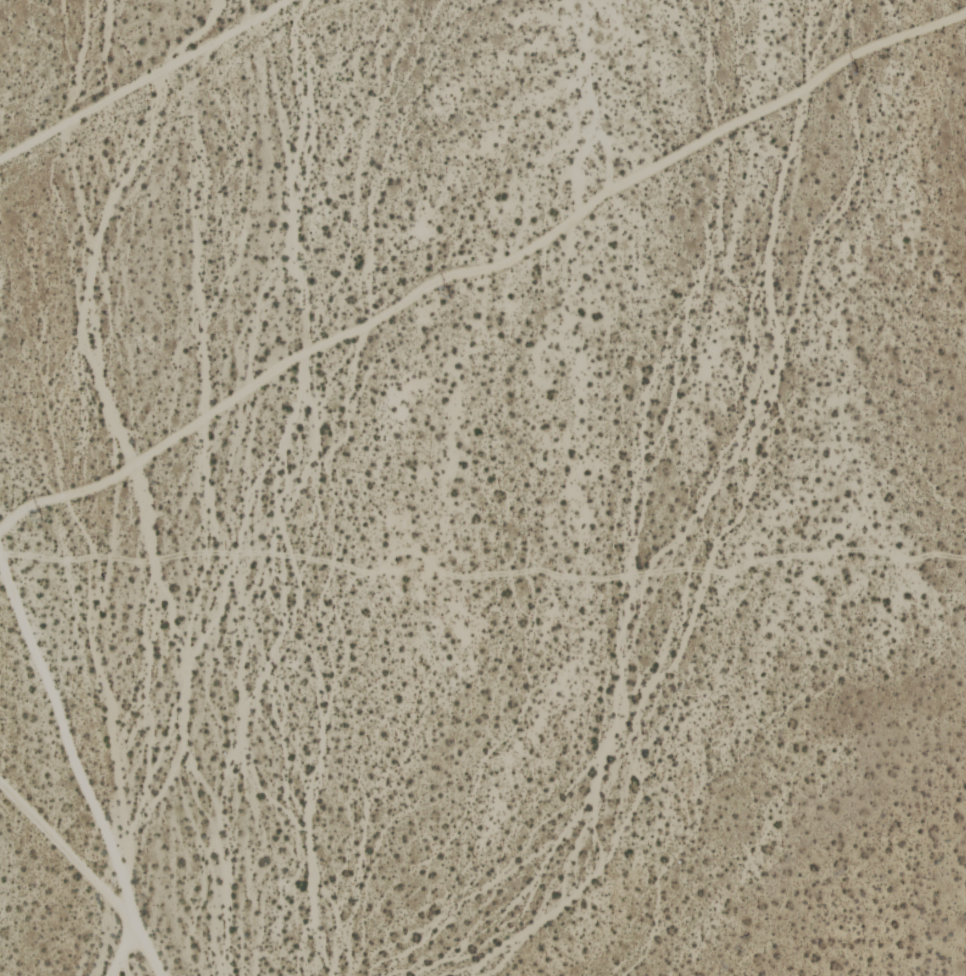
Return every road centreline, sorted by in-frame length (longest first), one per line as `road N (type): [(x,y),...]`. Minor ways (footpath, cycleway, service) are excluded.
road 1 (track): [(291,0),(0,160)]

